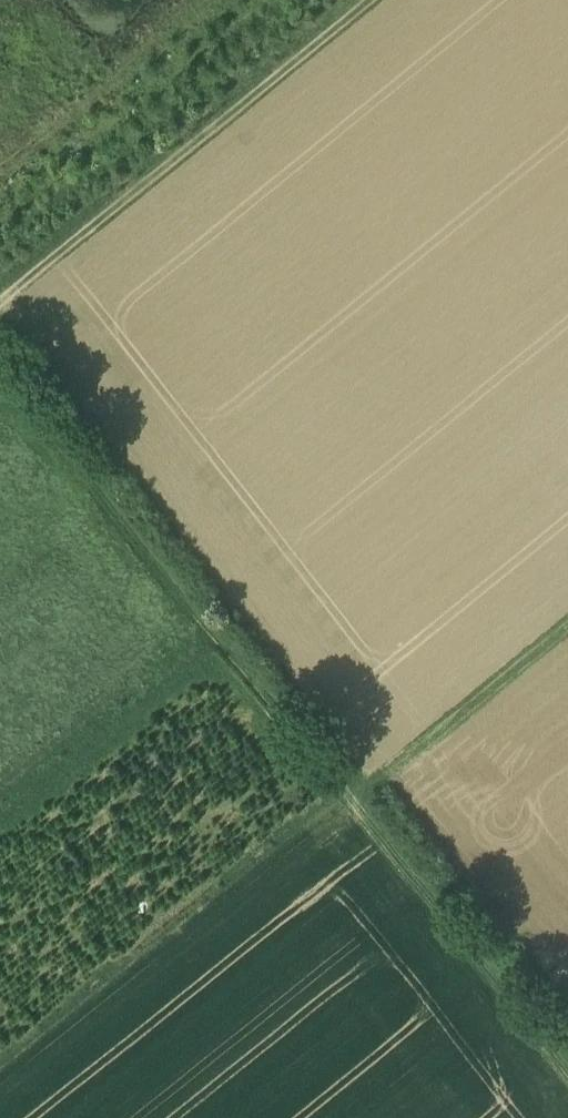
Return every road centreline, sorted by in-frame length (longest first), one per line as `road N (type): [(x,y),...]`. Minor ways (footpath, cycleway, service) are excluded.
road 1 (track): [(0,357),(567,1071)]
road 2 (track): [(402,0),(0,327)]
road 3 (track): [(349,800),(567,621)]

